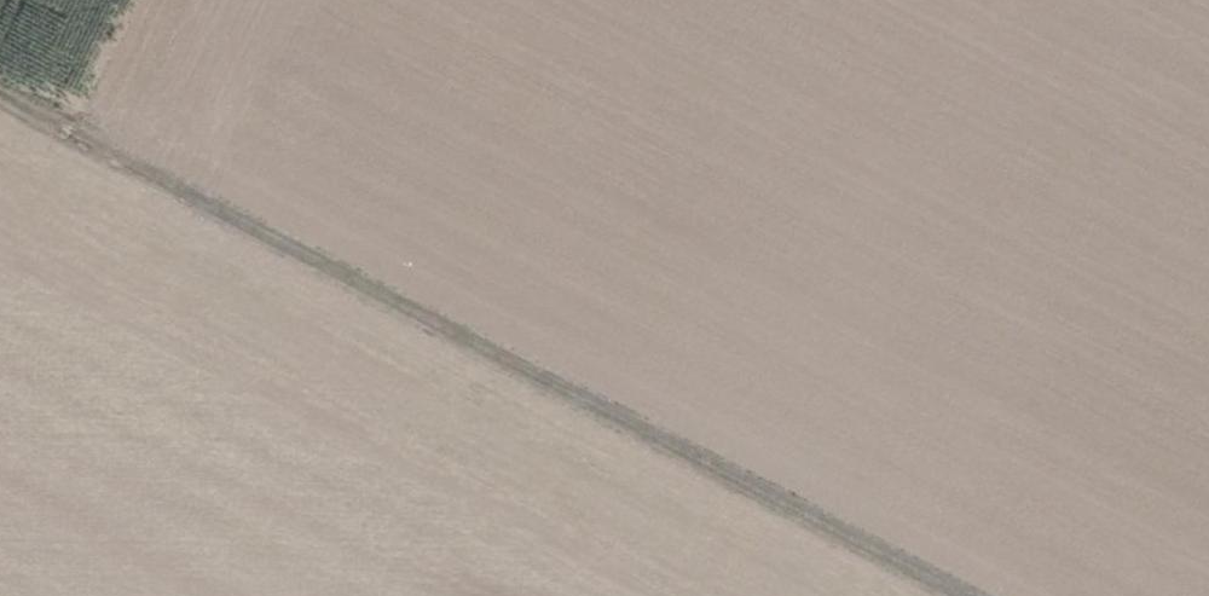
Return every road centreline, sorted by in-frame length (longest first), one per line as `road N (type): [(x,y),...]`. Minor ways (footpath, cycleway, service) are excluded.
road 1 (track): [(0,95),(954,595)]

